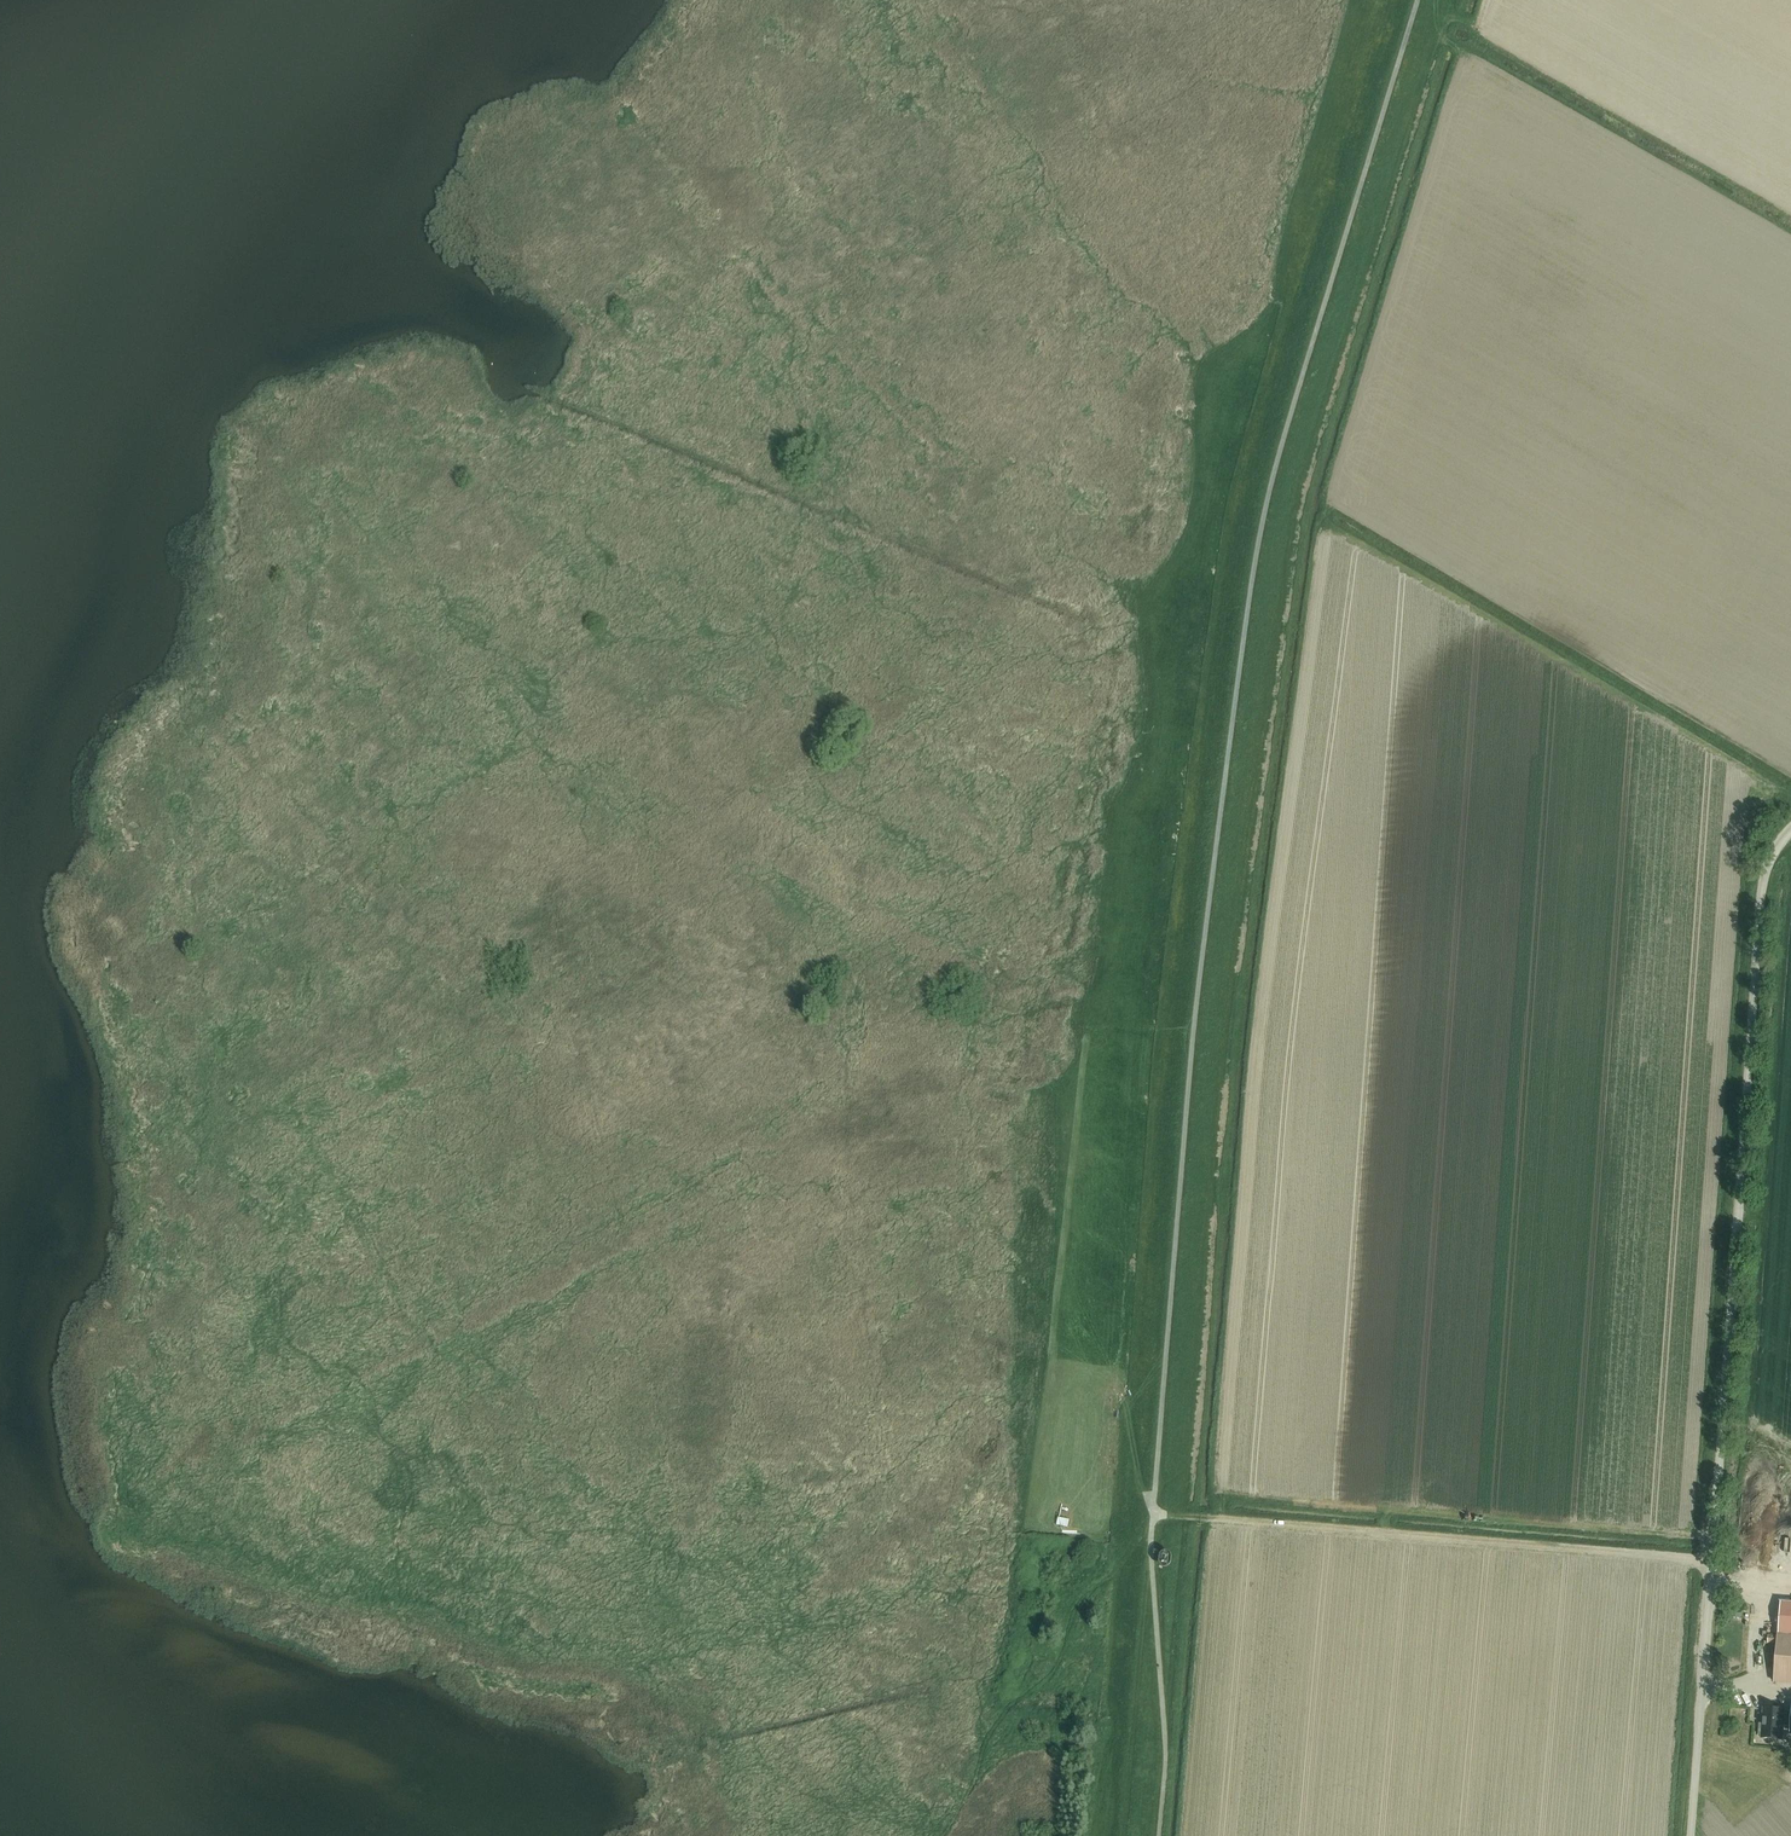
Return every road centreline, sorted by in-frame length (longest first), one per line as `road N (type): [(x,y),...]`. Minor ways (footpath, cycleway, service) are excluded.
road 1 (unclassified): [(1692,1835),(1763,883),(1790,832)]
road 2 (track): [(1154,1515),(1712,1560)]

